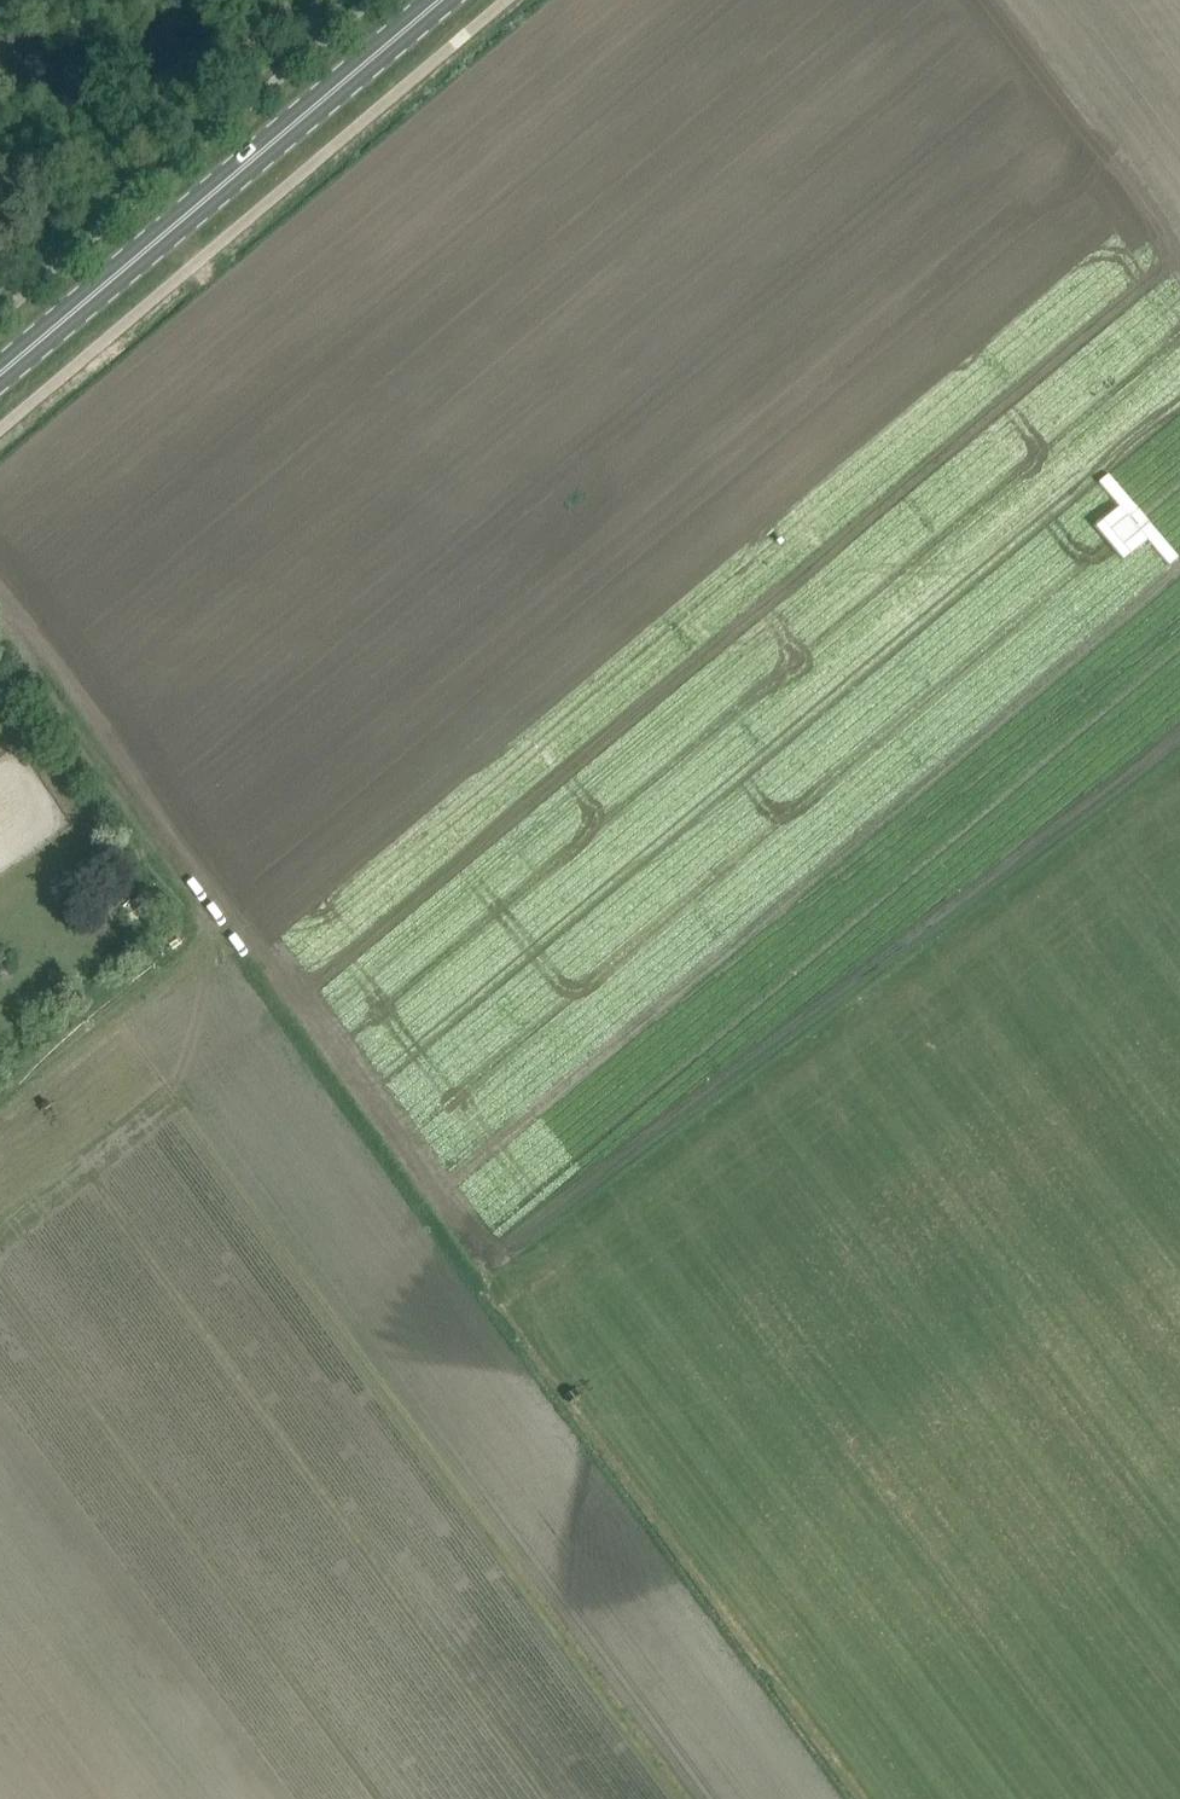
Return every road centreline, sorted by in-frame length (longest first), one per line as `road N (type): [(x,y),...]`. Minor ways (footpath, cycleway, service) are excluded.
road 1 (primary): [(0,372),(437,0)]

